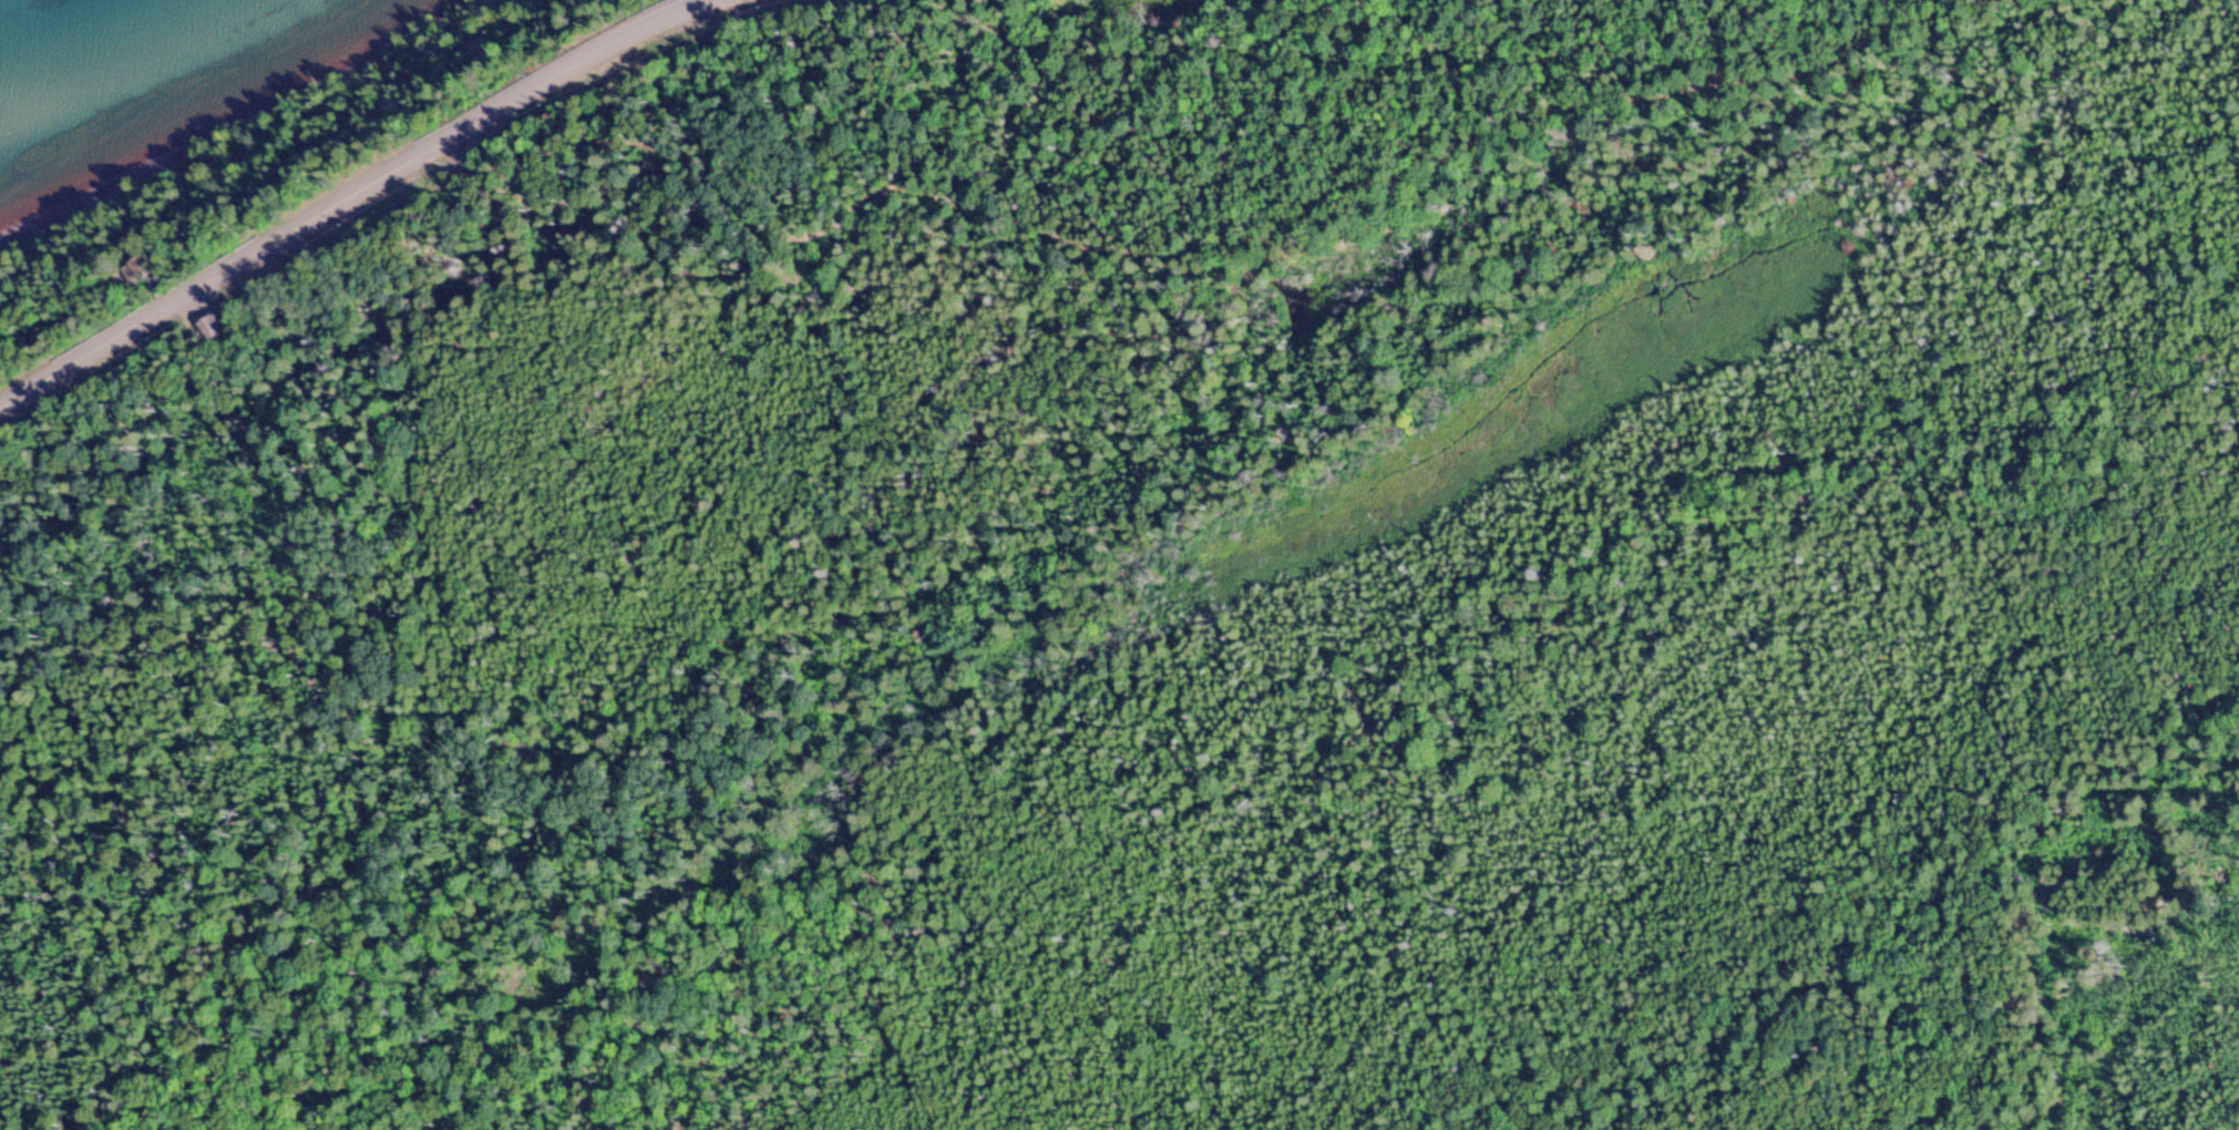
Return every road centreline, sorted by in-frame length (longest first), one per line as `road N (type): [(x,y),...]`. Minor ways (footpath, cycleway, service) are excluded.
road 1 (tertiary): [(0,412),(493,115),(623,44),(734,0)]

